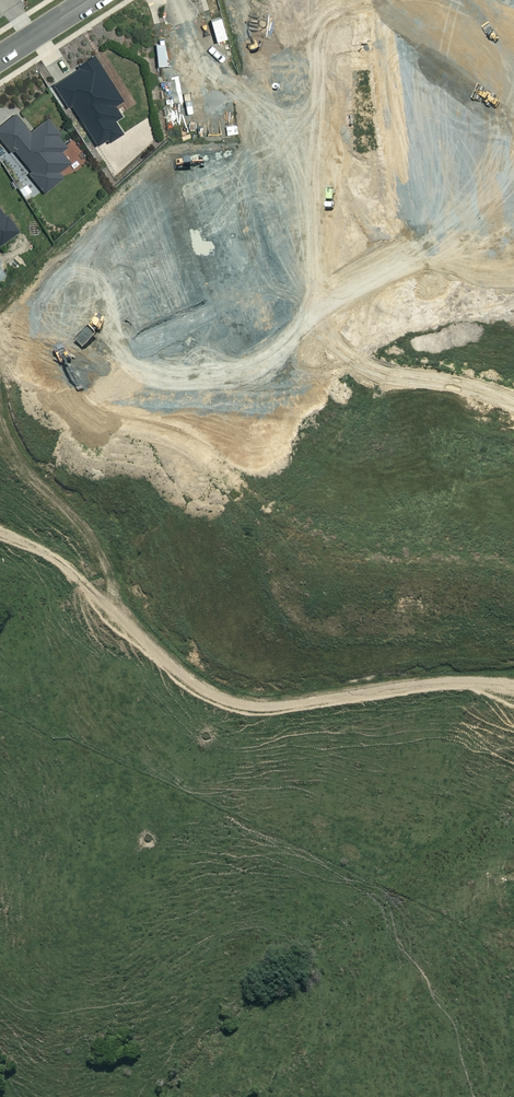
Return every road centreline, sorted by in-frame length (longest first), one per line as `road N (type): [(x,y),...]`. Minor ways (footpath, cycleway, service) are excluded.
road 1 (track): [(199,87),(238,99),(294,167),(323,327),(343,358),(355,370),(513,405)]
road 2 (track): [(513,683),(269,706),(179,667),(115,611)]
road 3 (track): [(0,530),(42,549),(115,611),(112,561),(10,432)]

